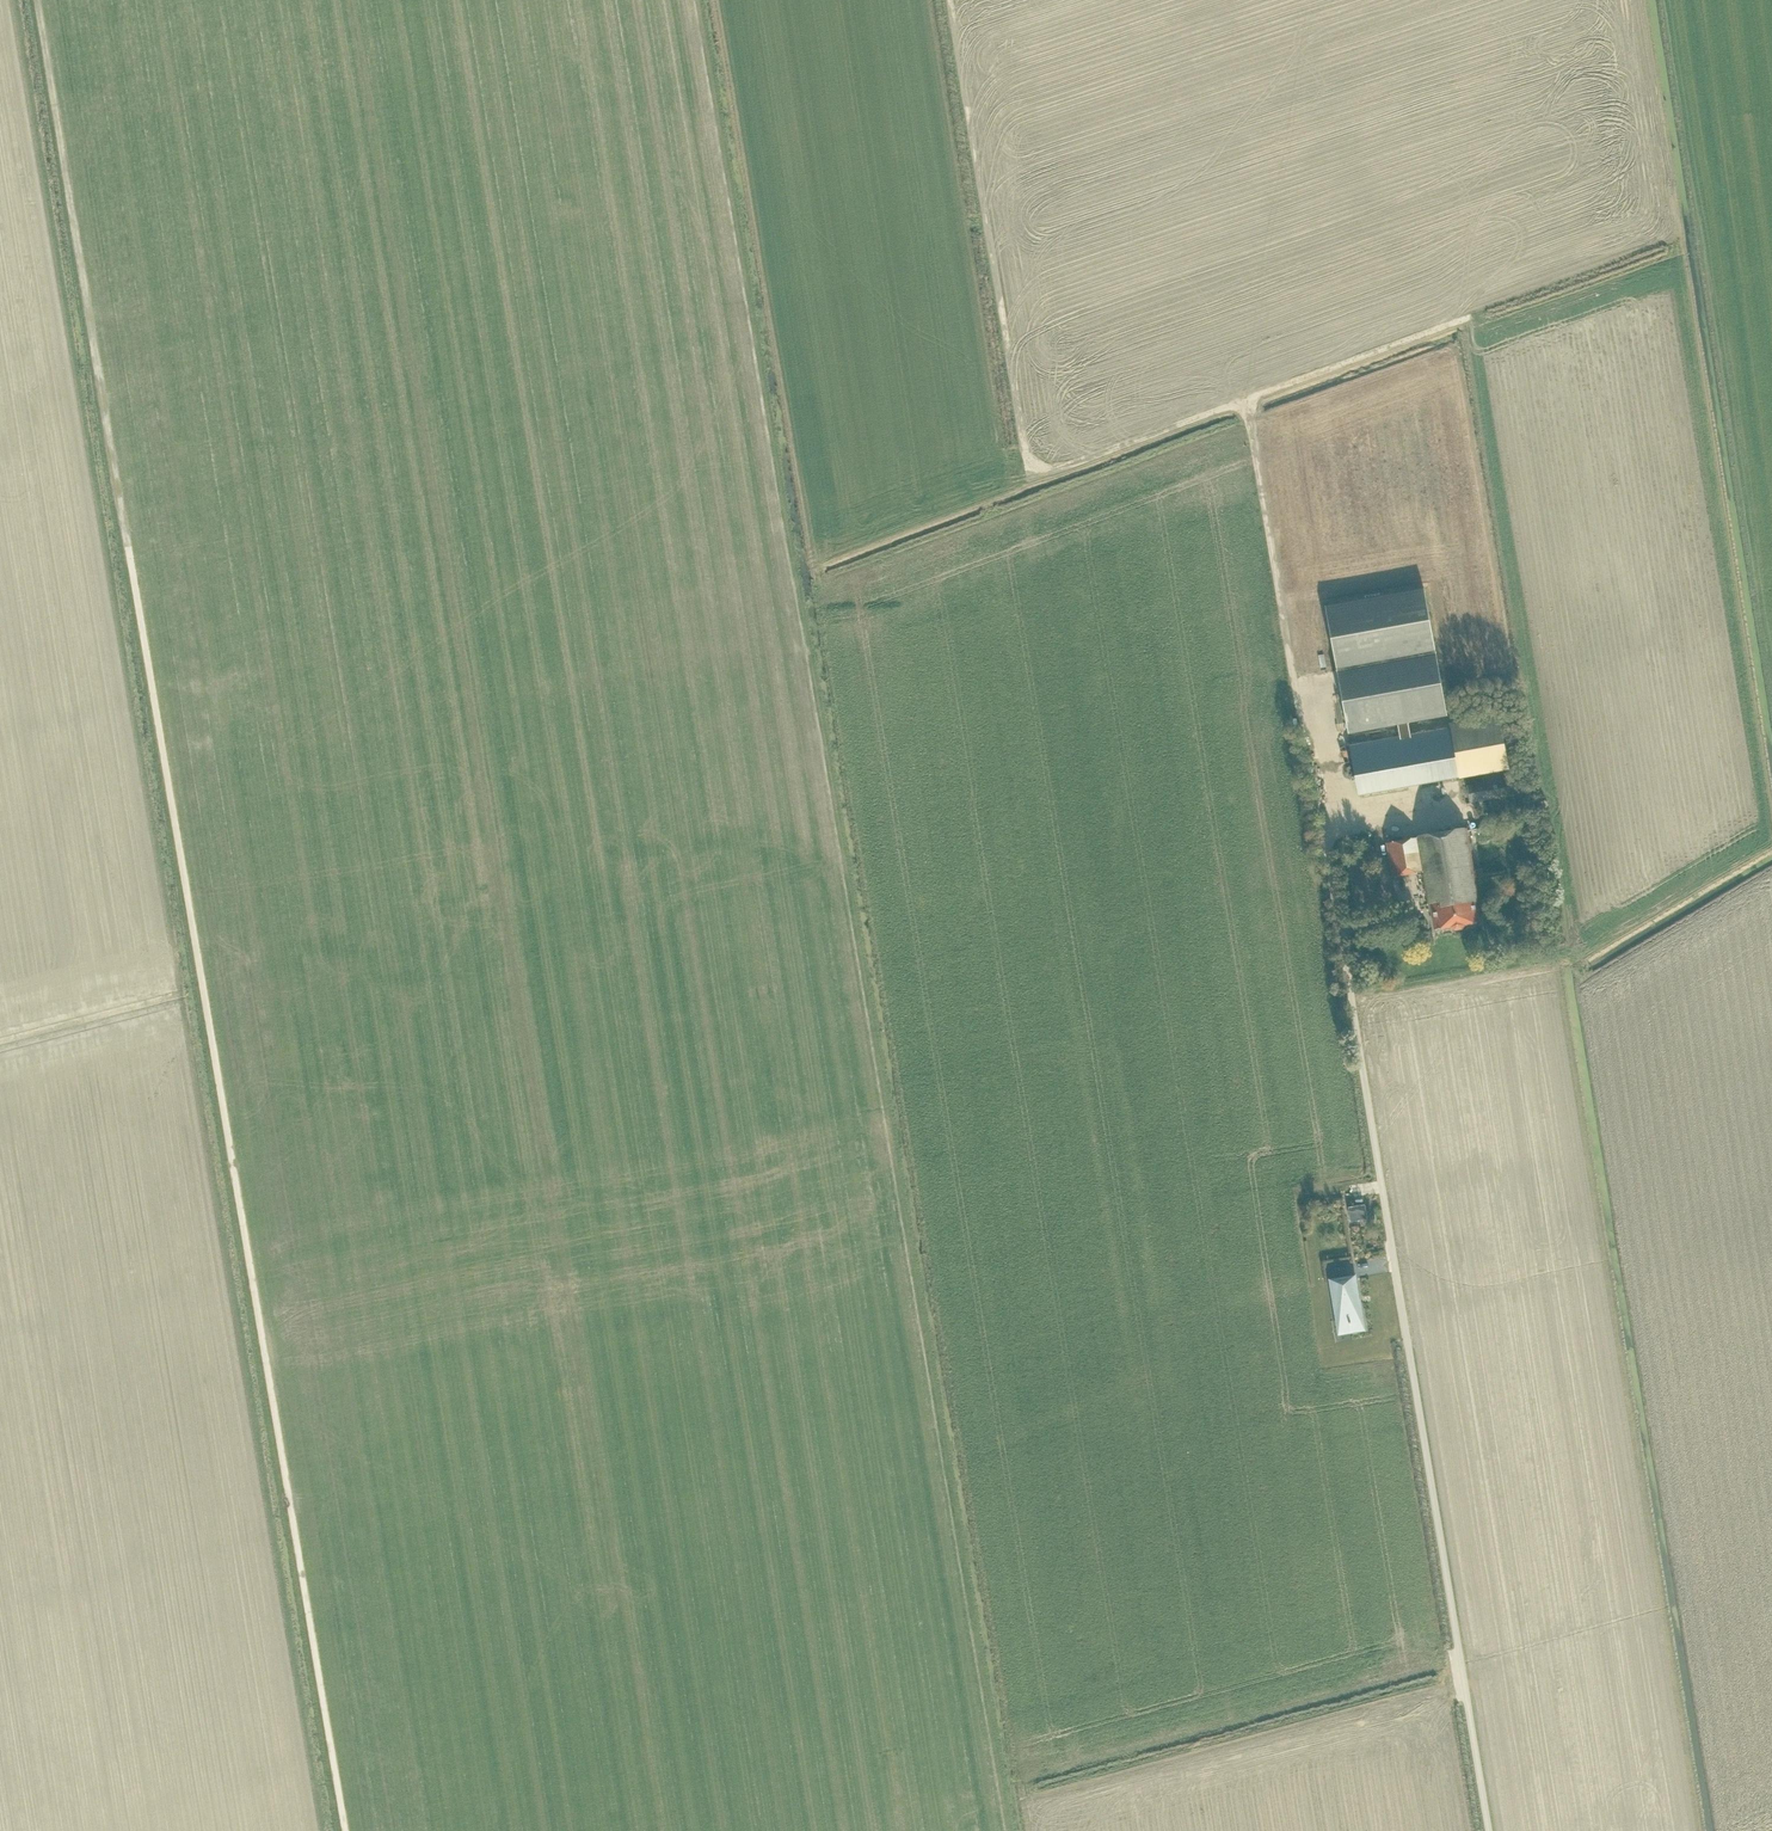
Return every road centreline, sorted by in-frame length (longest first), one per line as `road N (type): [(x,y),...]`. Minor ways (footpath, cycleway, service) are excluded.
road 1 (unclassified): [(1488,1830),(1346,968)]

